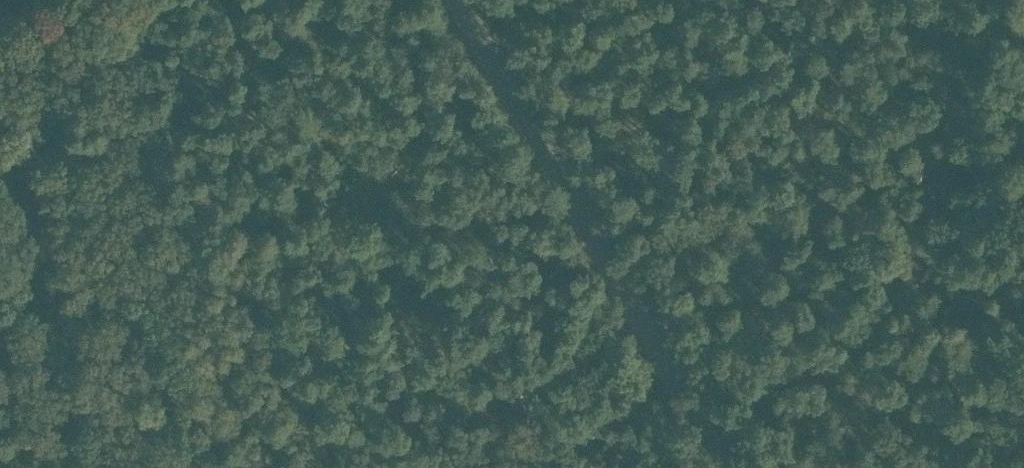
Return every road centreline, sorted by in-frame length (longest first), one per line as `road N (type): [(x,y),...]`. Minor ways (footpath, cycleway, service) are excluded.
road 1 (unclassified): [(722,467),(455,0)]
road 2 (track): [(614,279),(685,235),(856,0)]

